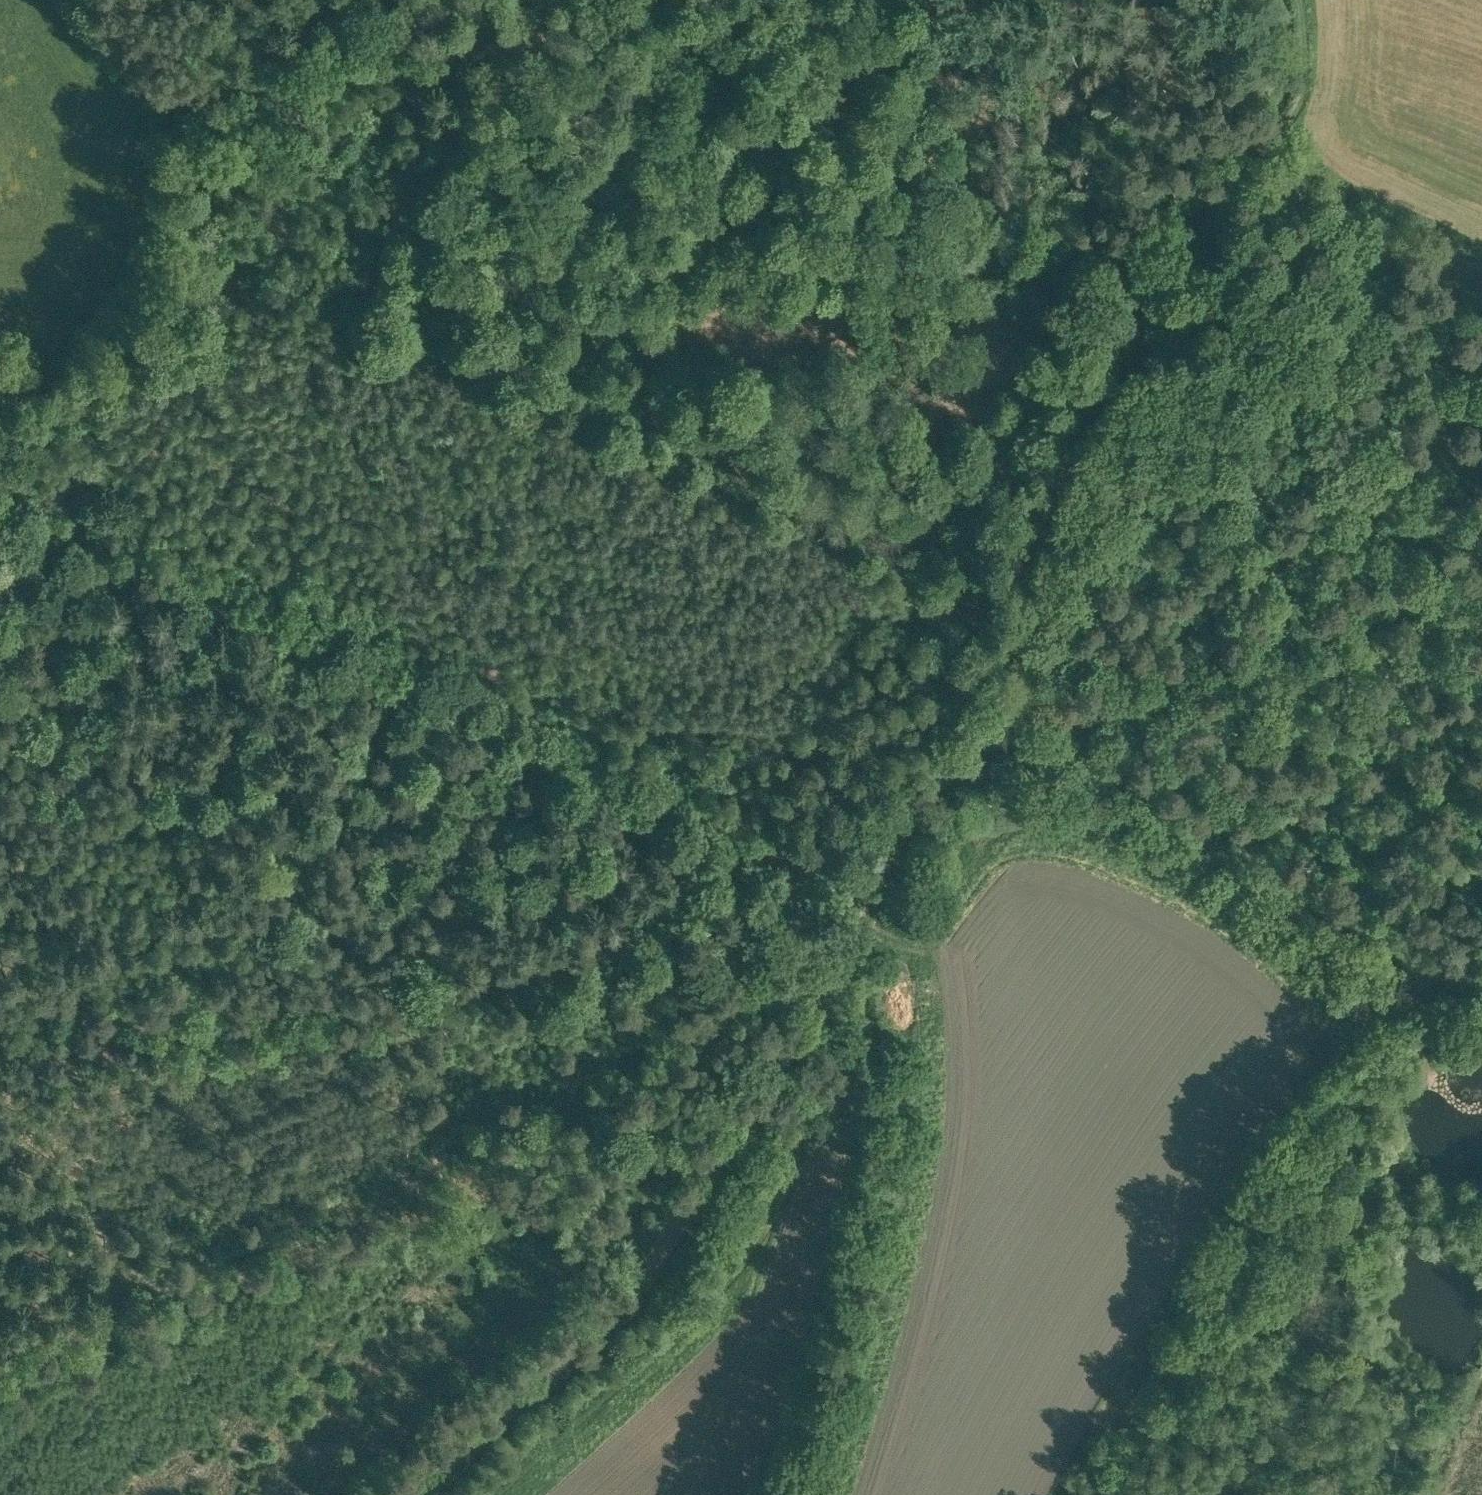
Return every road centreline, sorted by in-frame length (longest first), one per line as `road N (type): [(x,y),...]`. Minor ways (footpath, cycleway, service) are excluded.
road 1 (track): [(781,1052),(0,1359)]
road 2 (track): [(866,905),(675,1243),(633,1299),(412,1494)]
road 3 (track): [(1481,569),(978,748)]
road 4 (track): [(978,748),(922,809),(866,905)]

